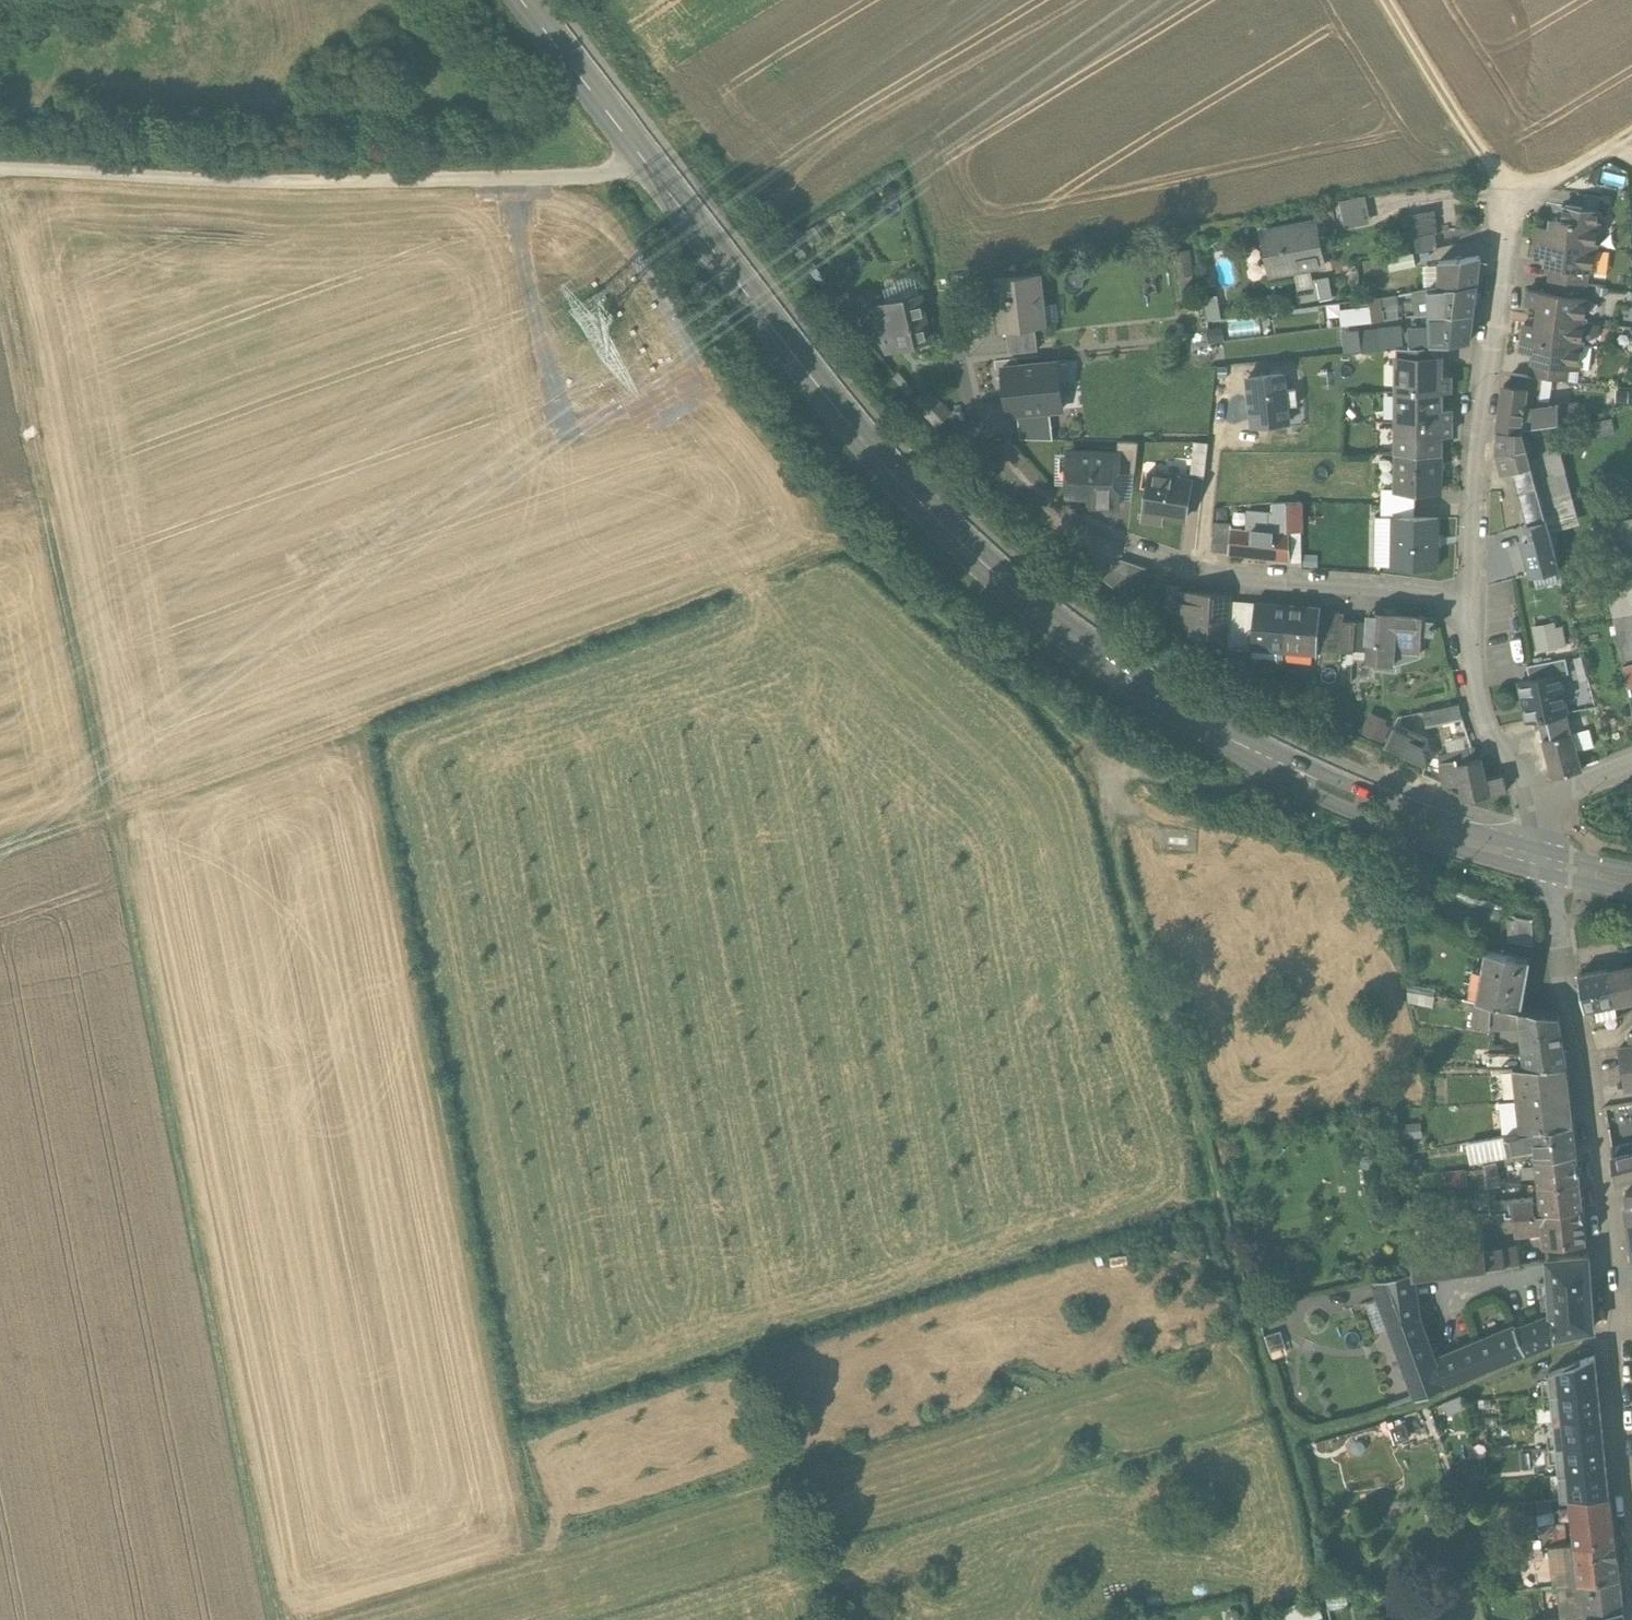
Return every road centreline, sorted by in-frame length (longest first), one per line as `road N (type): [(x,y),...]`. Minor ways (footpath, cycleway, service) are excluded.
road 1 (track): [(276,1619),(0,294)]
road 2 (track): [(1103,761),(857,548),(837,544),(0,849)]
road 3 (tertiary): [(1288,774),(1066,634),(938,519),(822,391),(525,0)]
road 4 (residential): [(1467,603),(1178,566),(1052,509),(1013,476),(978,425),(939,283)]
road 5 (residential): [(1553,875),(1615,1292),(1631,1491)]
road 6 (residential): [(1512,191),(1467,603)]
road 7 (tertiary): [(1288,774),(1396,829),(1553,875)]
road 8 (tertiary): [(1552,855),(1288,774)]
road 9 (track): [(1387,0),(1512,191)]
road 10 (residential): [(1467,603),(1471,677),(1485,727),(1540,806)]
road 11 (track): [(1270,763),(1252,791),(1237,796),(1204,795),(1103,761)]

